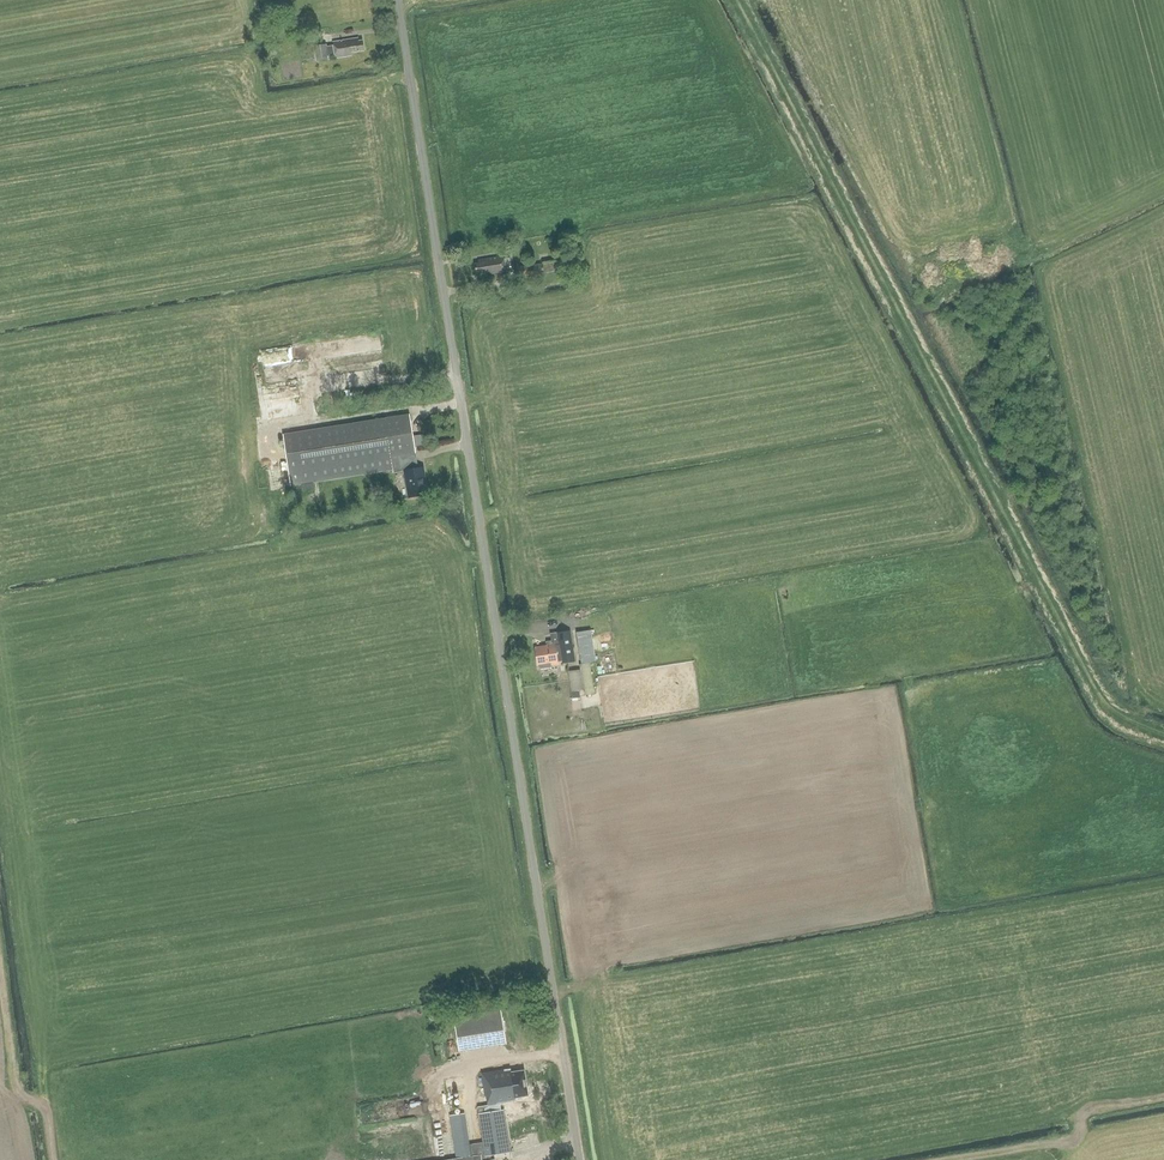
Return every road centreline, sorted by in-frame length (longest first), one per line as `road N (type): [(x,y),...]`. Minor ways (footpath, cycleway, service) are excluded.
road 1 (unclassified): [(580,1159),(398,0)]

